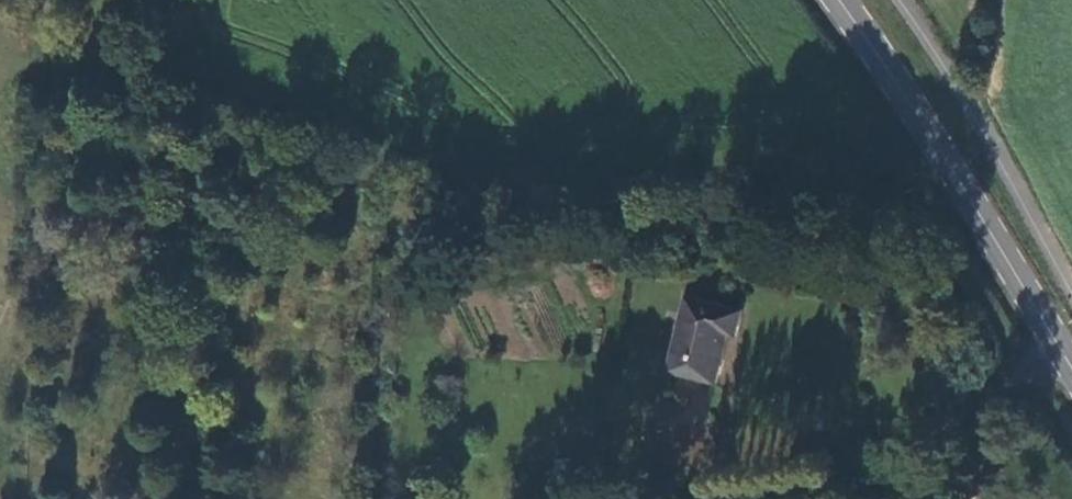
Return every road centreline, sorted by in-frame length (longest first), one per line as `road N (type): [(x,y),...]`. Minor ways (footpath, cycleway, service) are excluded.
road 1 (secondary): [(1071,372),(837,0)]

